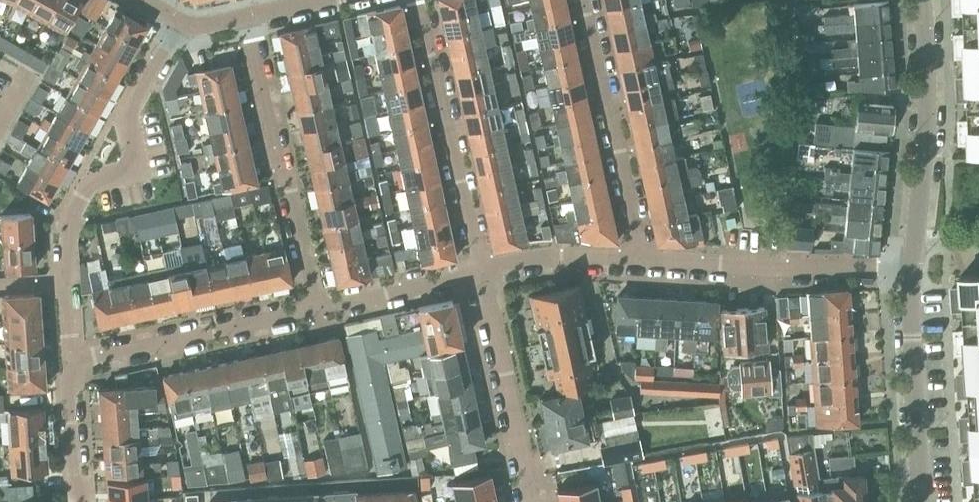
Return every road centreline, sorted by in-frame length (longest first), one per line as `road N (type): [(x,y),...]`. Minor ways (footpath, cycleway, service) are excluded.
road 1 (residential): [(68,364),(67,229),(94,179),(123,176),(137,155),(128,114),(186,26)]
road 2 (residential): [(318,307),(249,26)]
road 3 (residential): [(481,274),(421,0)]
road 4 (residential): [(647,262),(582,0)]
road 5 (residential): [(911,265),(925,163),(923,0)]
road 6 (residential): [(647,262),(753,270),(911,265)]
road 7 (residential): [(68,364),(318,307)]
road 8 (residential): [(924,501),(911,265)]
road 9 (residential): [(532,501),(481,274)]
road 10 (residential): [(481,274),(559,256),(647,262)]
road 11 (residential): [(318,307),(481,274)]
road 12 (residential): [(84,501),(75,476),(68,364)]

